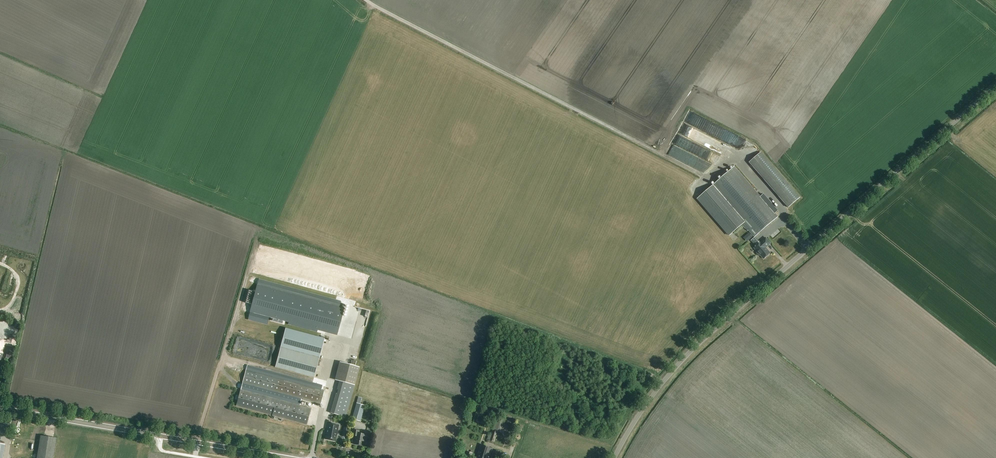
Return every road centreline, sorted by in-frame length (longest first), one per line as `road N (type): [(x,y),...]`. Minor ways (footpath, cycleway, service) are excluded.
road 1 (tertiary): [(614,457),(689,353),(995,86)]
road 2 (tertiary): [(288,457),(0,408)]

